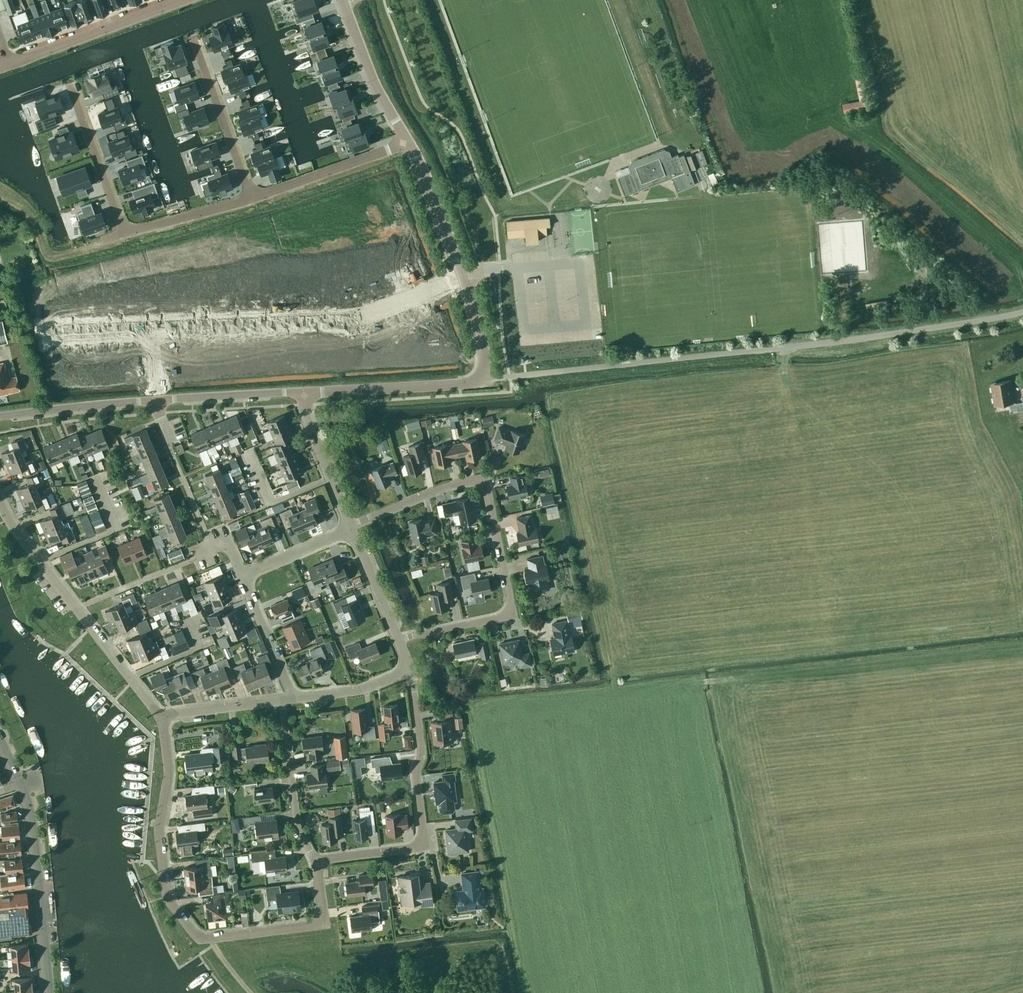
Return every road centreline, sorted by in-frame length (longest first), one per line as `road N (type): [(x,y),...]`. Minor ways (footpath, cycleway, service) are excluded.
road 1 (residential): [(316,860),(323,924),(200,939),(193,933),(166,892),(158,828),(168,772),(161,716)]
road 2 (residential): [(397,640),(513,615),(485,477),(349,525)]
road 3 (residential): [(151,325),(351,317),(462,275)]
road 4 (unclassified): [(304,393),(485,382),(479,320),(462,275)]
road 5 (residential): [(316,860),(424,847),(410,670)]
road 6 (unclassified): [(49,992),(33,828),(0,739)]
road 7 (unclassified): [(772,348),(1022,312)]
road 8 (residential): [(182,0),(7,65)]
road 9 (residential): [(192,37),(250,199)]
road 10 (residential): [(250,199),(408,142)]
road 11 (residential): [(316,860),(297,823),(282,700)]
road 12 (residential): [(68,82),(123,234)]
road 13 (residential): [(212,550),(157,400)]
road 14 (unclassified): [(0,416),(157,400)]
road 15 (unclassified): [(408,142),(375,86),(342,0)]
road 16 (residential): [(77,610),(212,550)]
road 17 (unclassified): [(157,400),(304,393)]
road 18 (unclassified): [(462,275),(408,142)]
road 19 (residential): [(349,525),(309,428),(304,393)]
road 20 (residential): [(77,610),(161,716)]
road 21 (residential): [(292,699),(241,575)]
road 22 (residential): [(123,234),(250,199)]
road 23 (residential): [(0,506),(77,610)]
road 24 (residential): [(292,699),(361,689),(410,670)]
road 25 (residential): [(161,716),(282,700)]
road 26 (residential): [(397,640),(351,530)]

